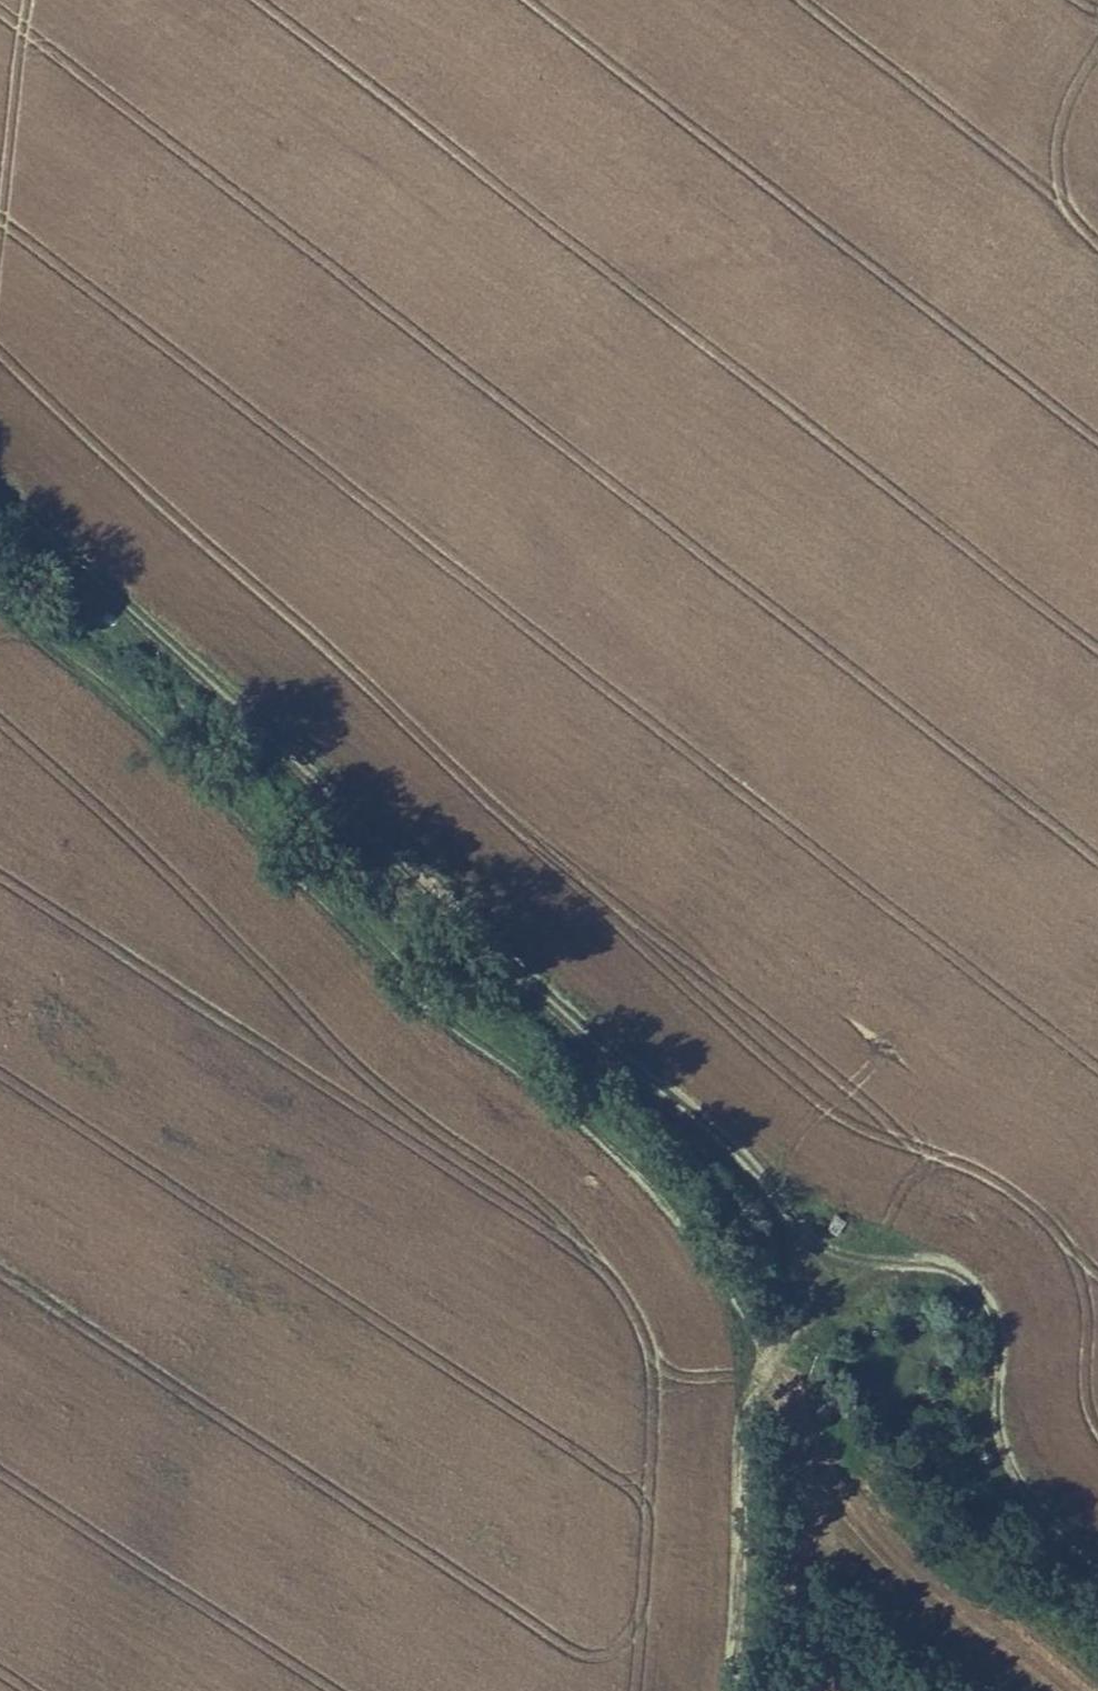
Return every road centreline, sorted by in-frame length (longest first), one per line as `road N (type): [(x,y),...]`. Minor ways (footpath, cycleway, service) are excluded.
road 1 (track): [(0,590),(193,762),(442,1008),(584,1112),(736,1283),(766,1366)]
road 2 (track): [(1004,1316),(973,1279),(895,1264),(838,1284),(766,1366),(743,1414),(735,1462),(729,1690)]

